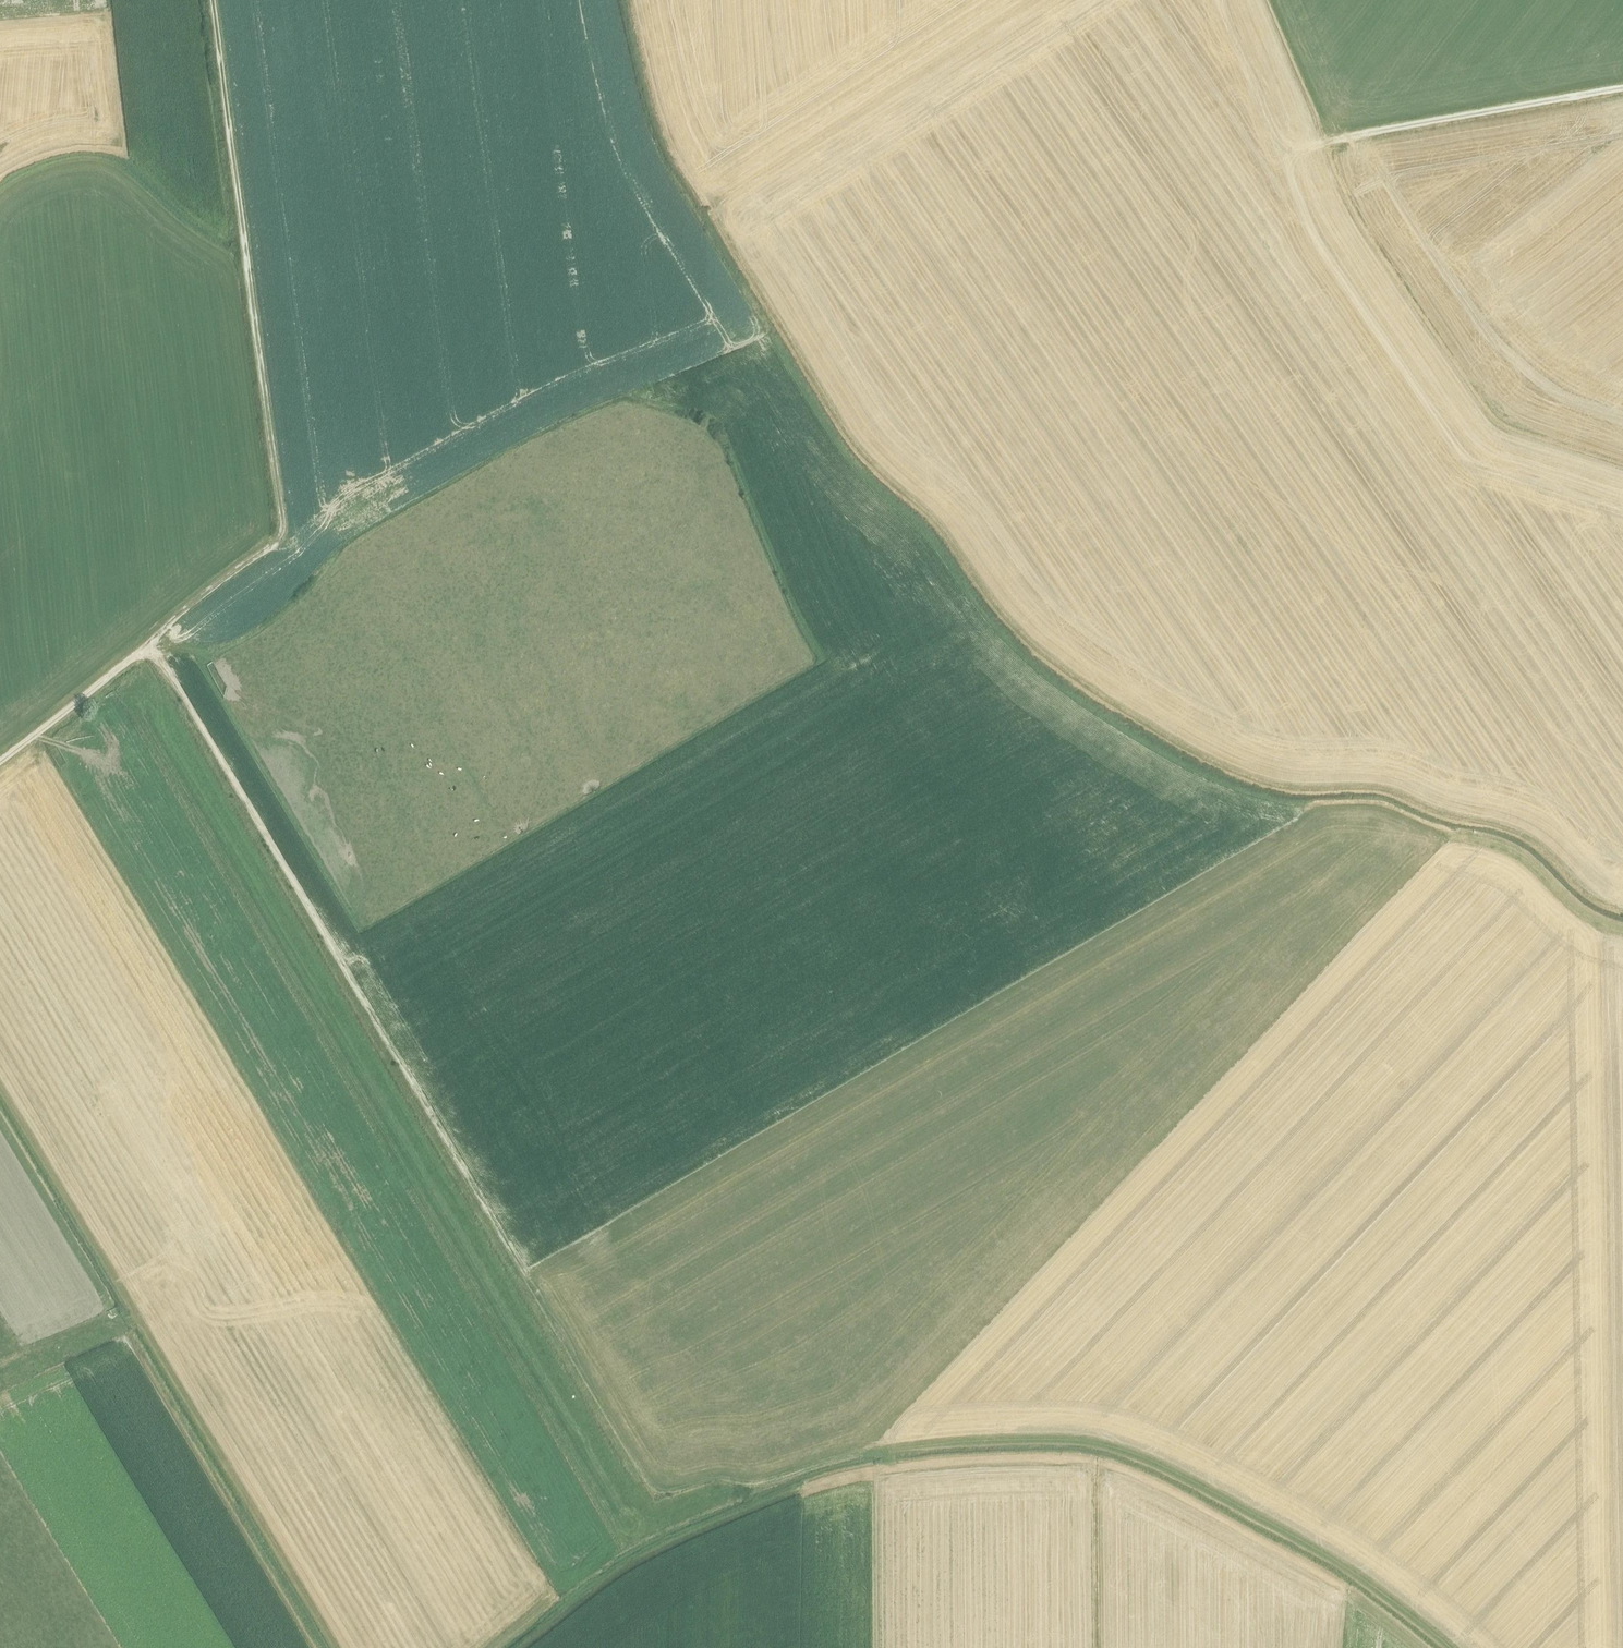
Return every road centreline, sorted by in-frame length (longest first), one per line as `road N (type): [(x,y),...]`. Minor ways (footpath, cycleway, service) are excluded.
road 1 (track): [(147,648),(656,1487),(711,1476),(764,1484),(910,1446),(1083,1441),(1154,1460),(1302,1536),(1456,1647)]
road 2 (track): [(1622,465),(1497,421),(1360,226),(1325,147),(1622,89)]
road 3 (track): [(147,648),(272,546),(283,524),(209,0)]
road 4 (track): [(0,762),(147,648)]

